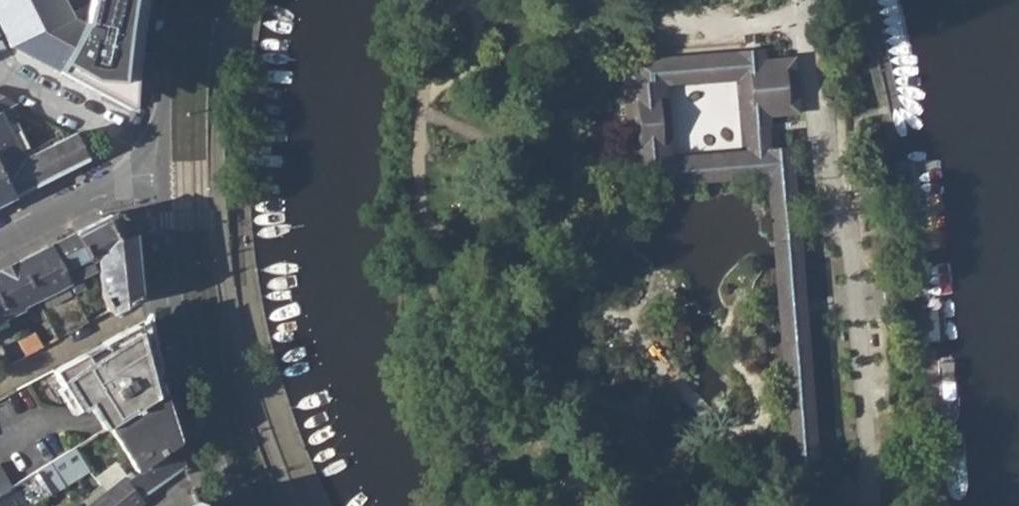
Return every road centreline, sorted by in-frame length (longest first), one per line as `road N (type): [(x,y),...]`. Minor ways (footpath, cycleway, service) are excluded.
road 1 (residential): [(174,290),(209,435),(235,505)]
road 2 (residential): [(0,382),(174,290)]
road 3 (residential): [(0,70),(123,138),(163,172)]
road 4 (residential): [(163,172),(118,178),(0,237)]
road 5 (residential): [(174,0),(163,172)]

